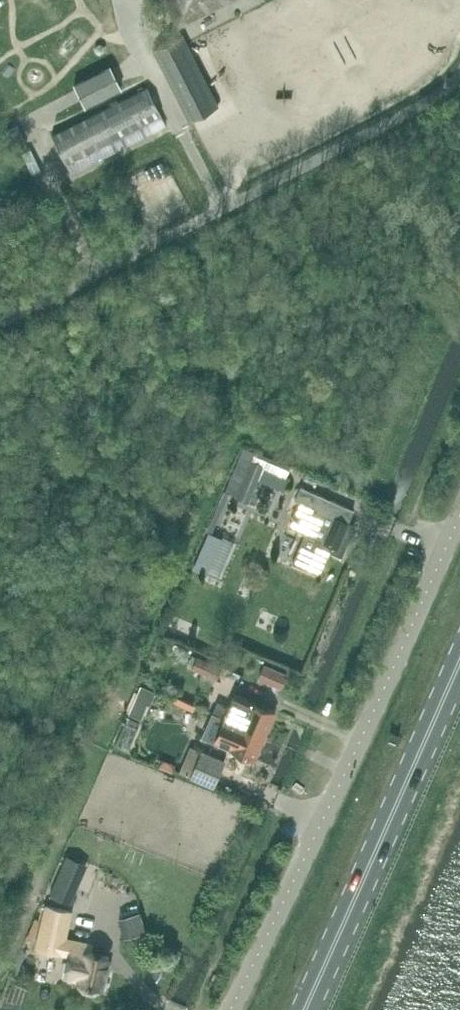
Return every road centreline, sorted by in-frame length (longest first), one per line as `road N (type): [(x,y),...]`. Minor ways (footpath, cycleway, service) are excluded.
road 1 (unclassified): [(229,1009),(459,514)]
road 2 (primary): [(304,1009),(459,661)]

